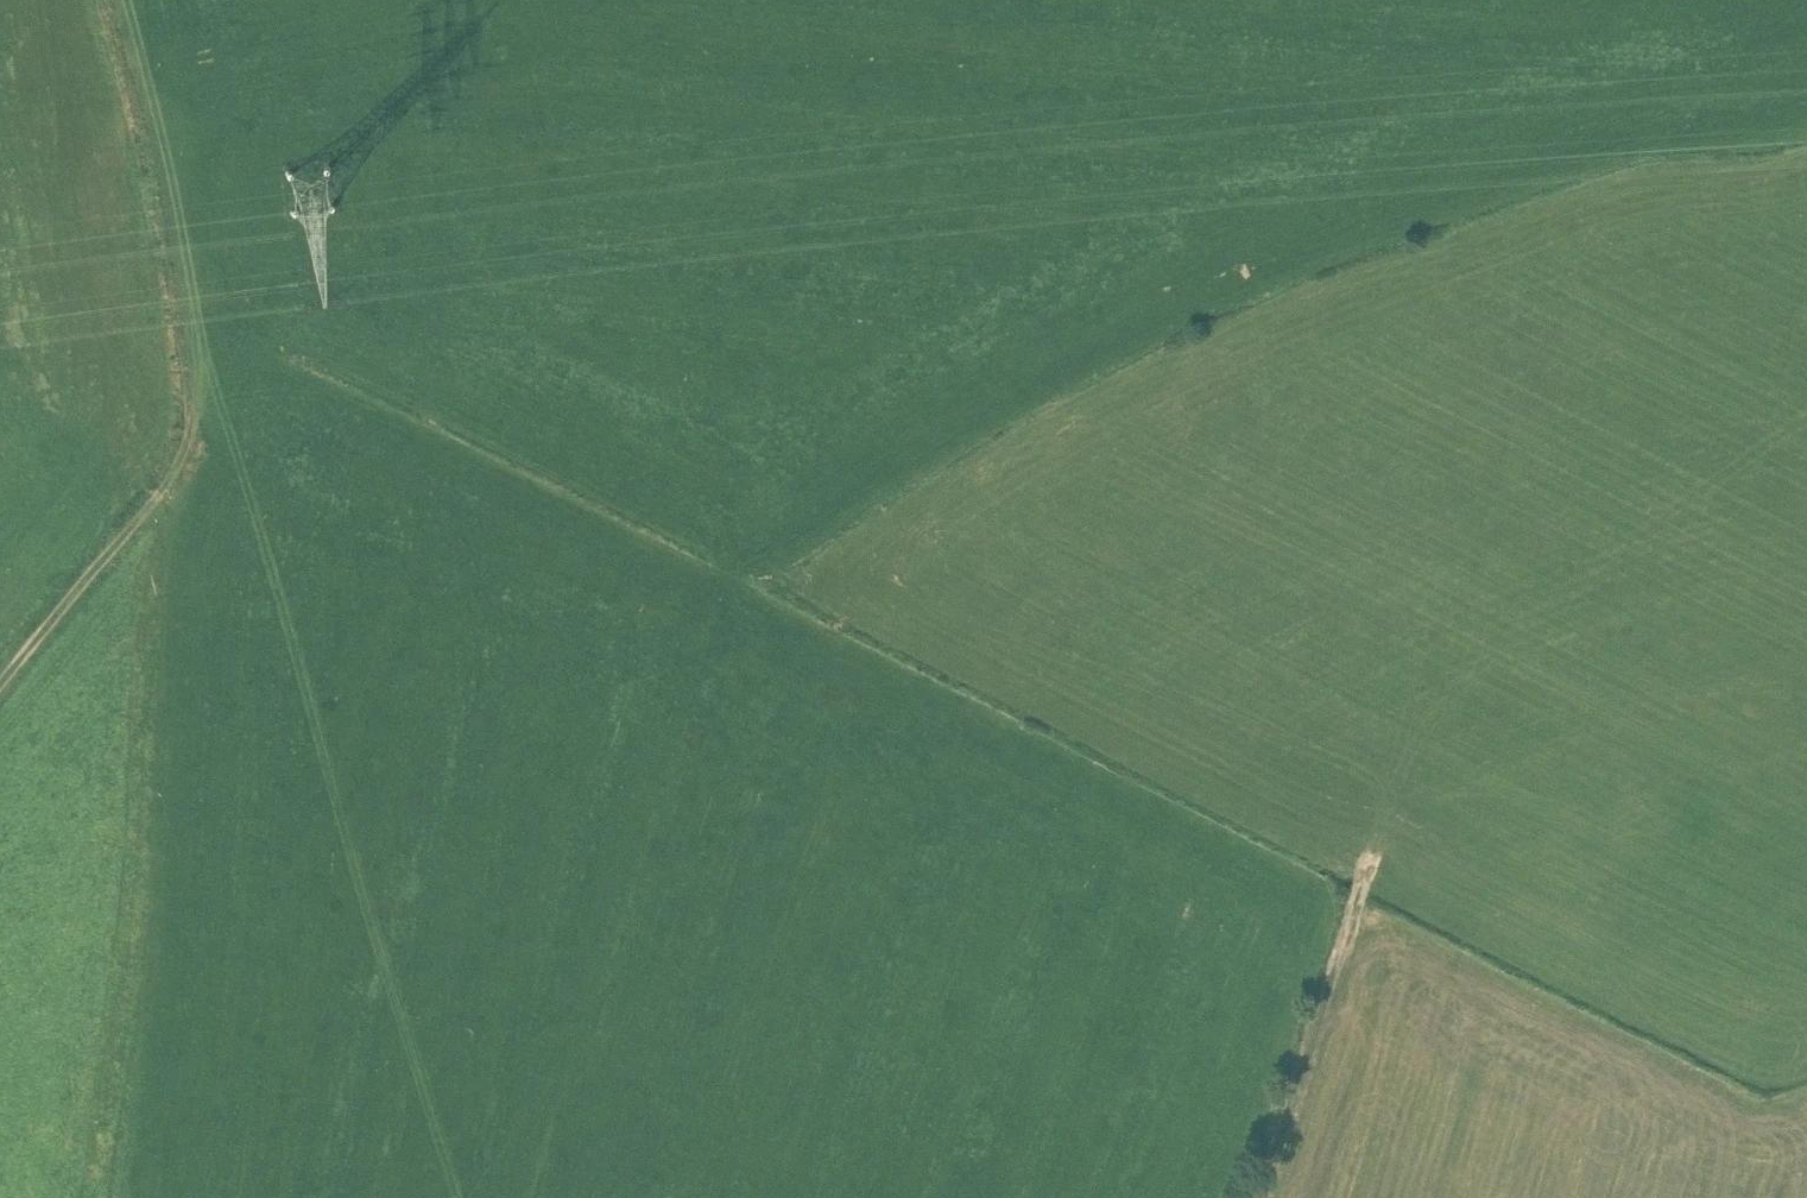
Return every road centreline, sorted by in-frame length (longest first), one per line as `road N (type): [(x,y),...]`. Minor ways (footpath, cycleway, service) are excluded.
road 1 (track): [(0,680),(166,482),(186,435),(189,408),(153,173),(108,0)]

